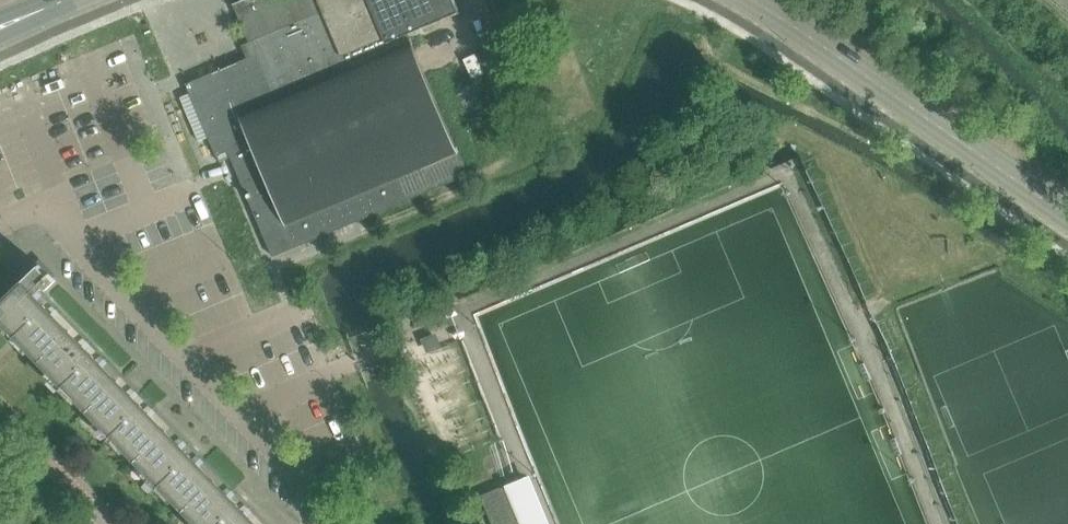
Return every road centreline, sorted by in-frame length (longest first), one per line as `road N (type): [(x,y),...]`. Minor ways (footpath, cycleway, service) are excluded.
road 1 (residential): [(349,523),(90,257),(64,203),(0,225)]
road 2 (tertiary): [(1067,219),(752,0)]

